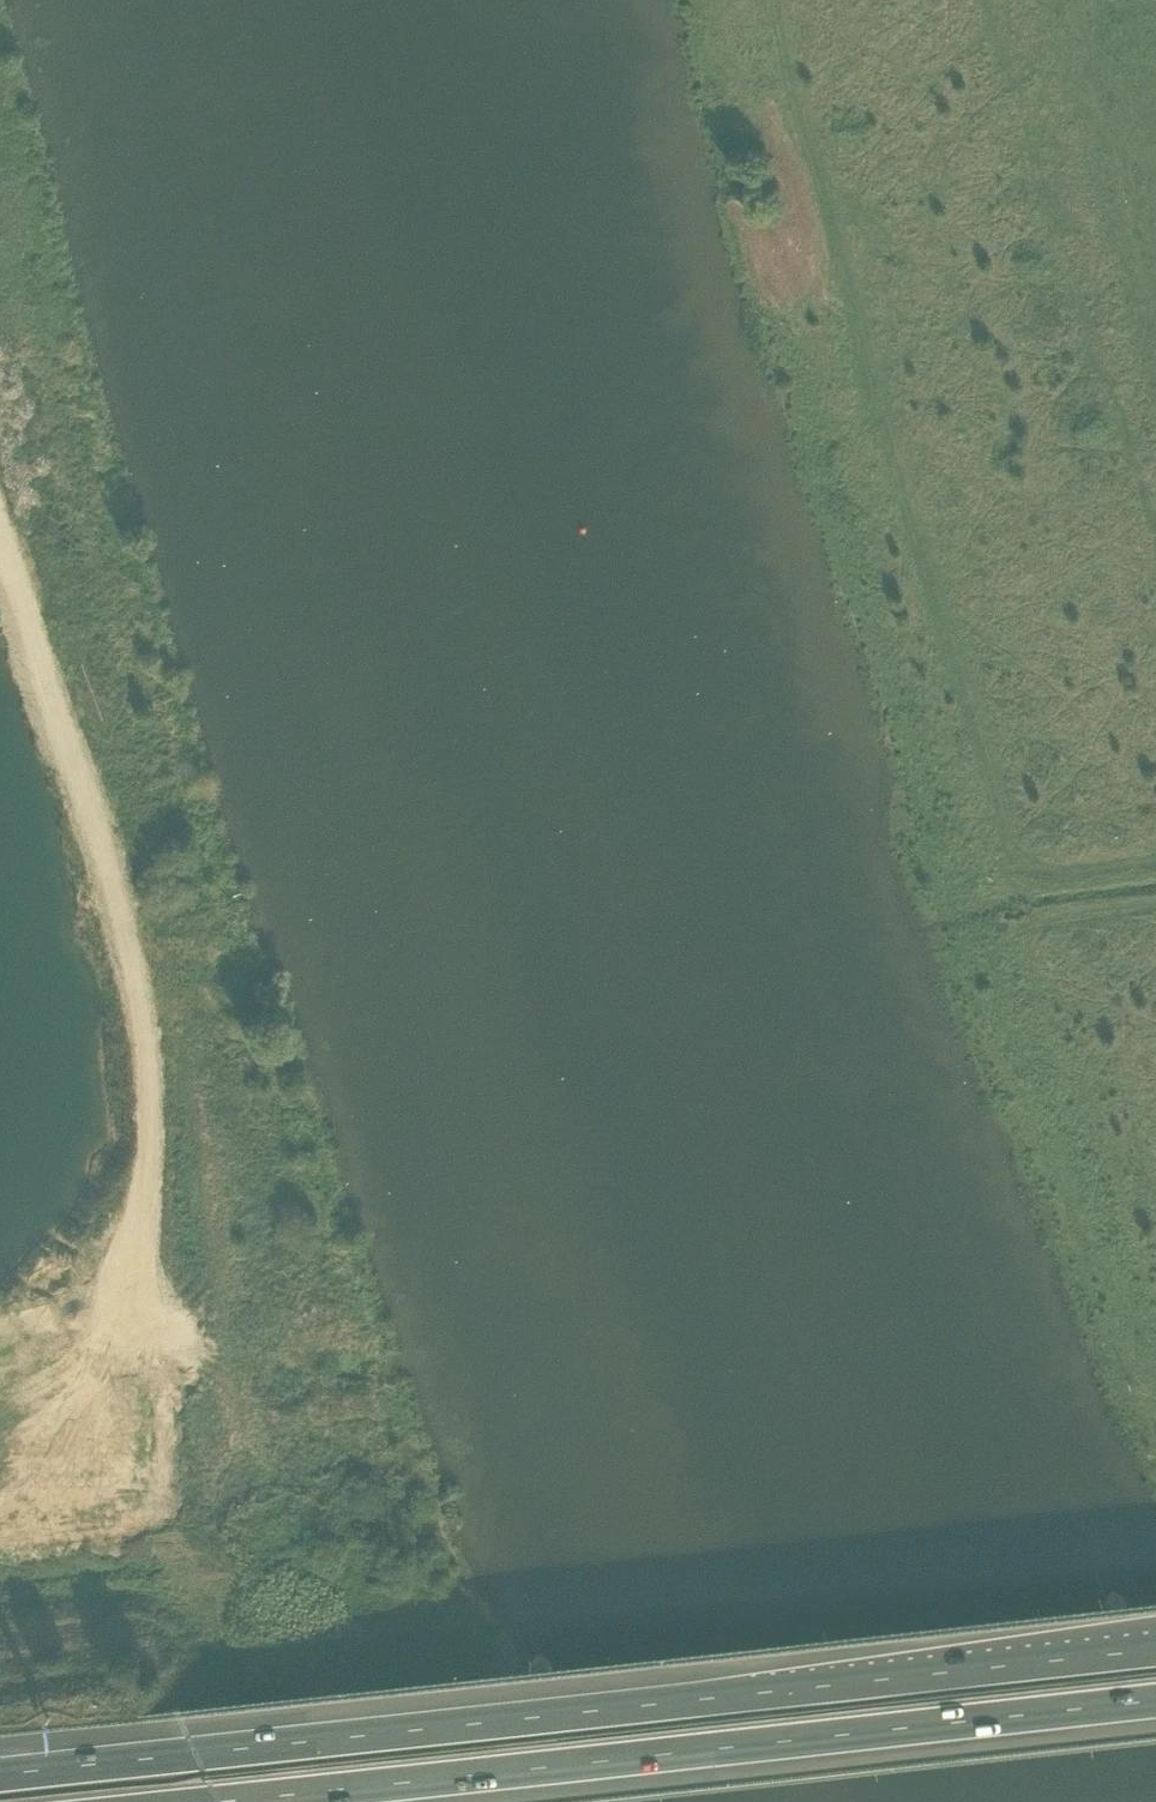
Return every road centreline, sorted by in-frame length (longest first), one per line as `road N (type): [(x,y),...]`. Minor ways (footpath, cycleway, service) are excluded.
road 1 (motorway): [(1155,1643),(0,1774)]
road 2 (motorway): [(201,1801),(1155,1694)]
road 3 (track): [(296,1801),(250,1669),(223,1624)]

